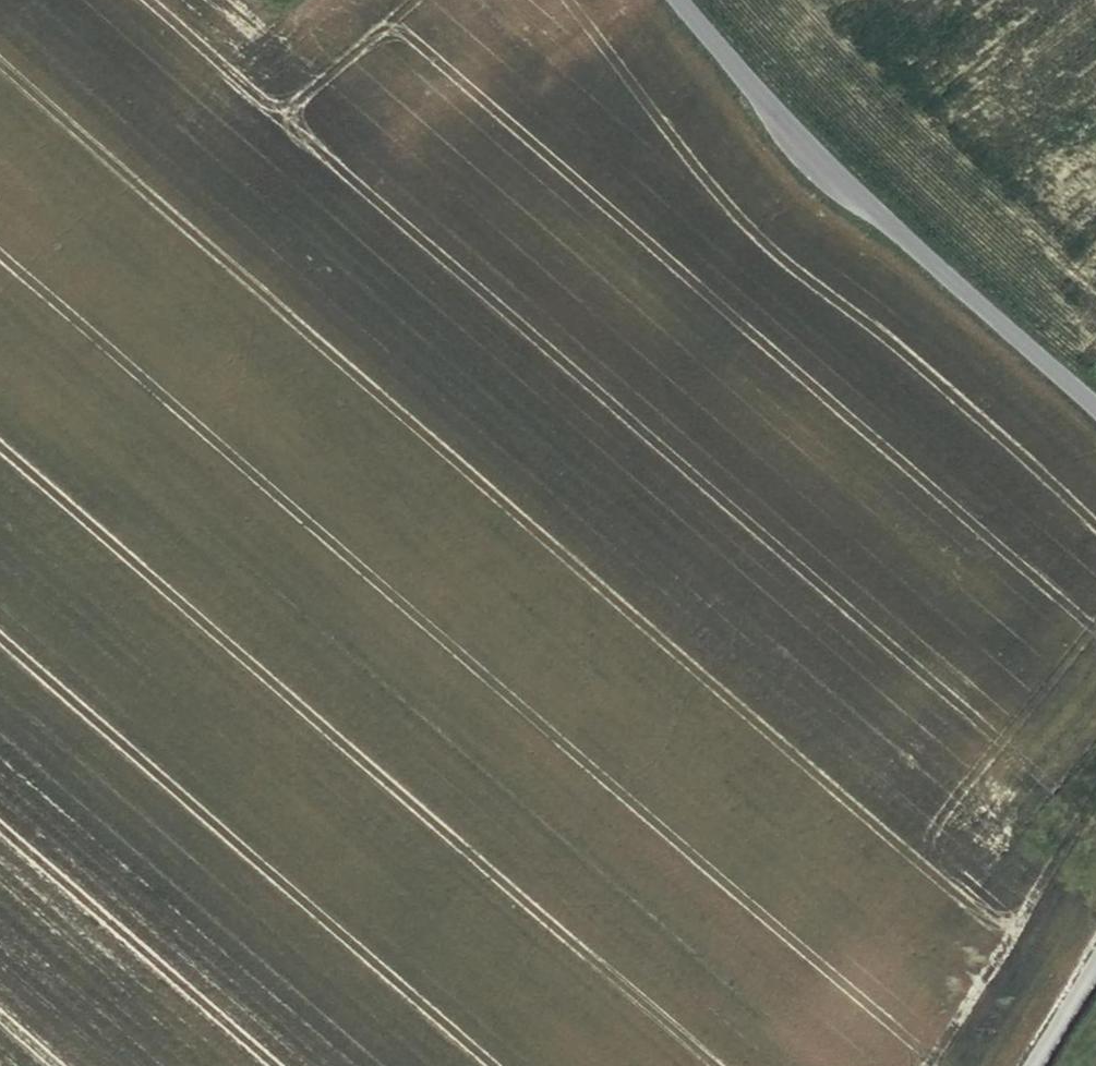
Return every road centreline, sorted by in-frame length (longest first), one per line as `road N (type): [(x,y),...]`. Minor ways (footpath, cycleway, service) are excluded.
road 1 (unclassified): [(1095,413),(766,101),(684,0)]
road 2 (unclassified): [(1024,1065),(1095,951)]

